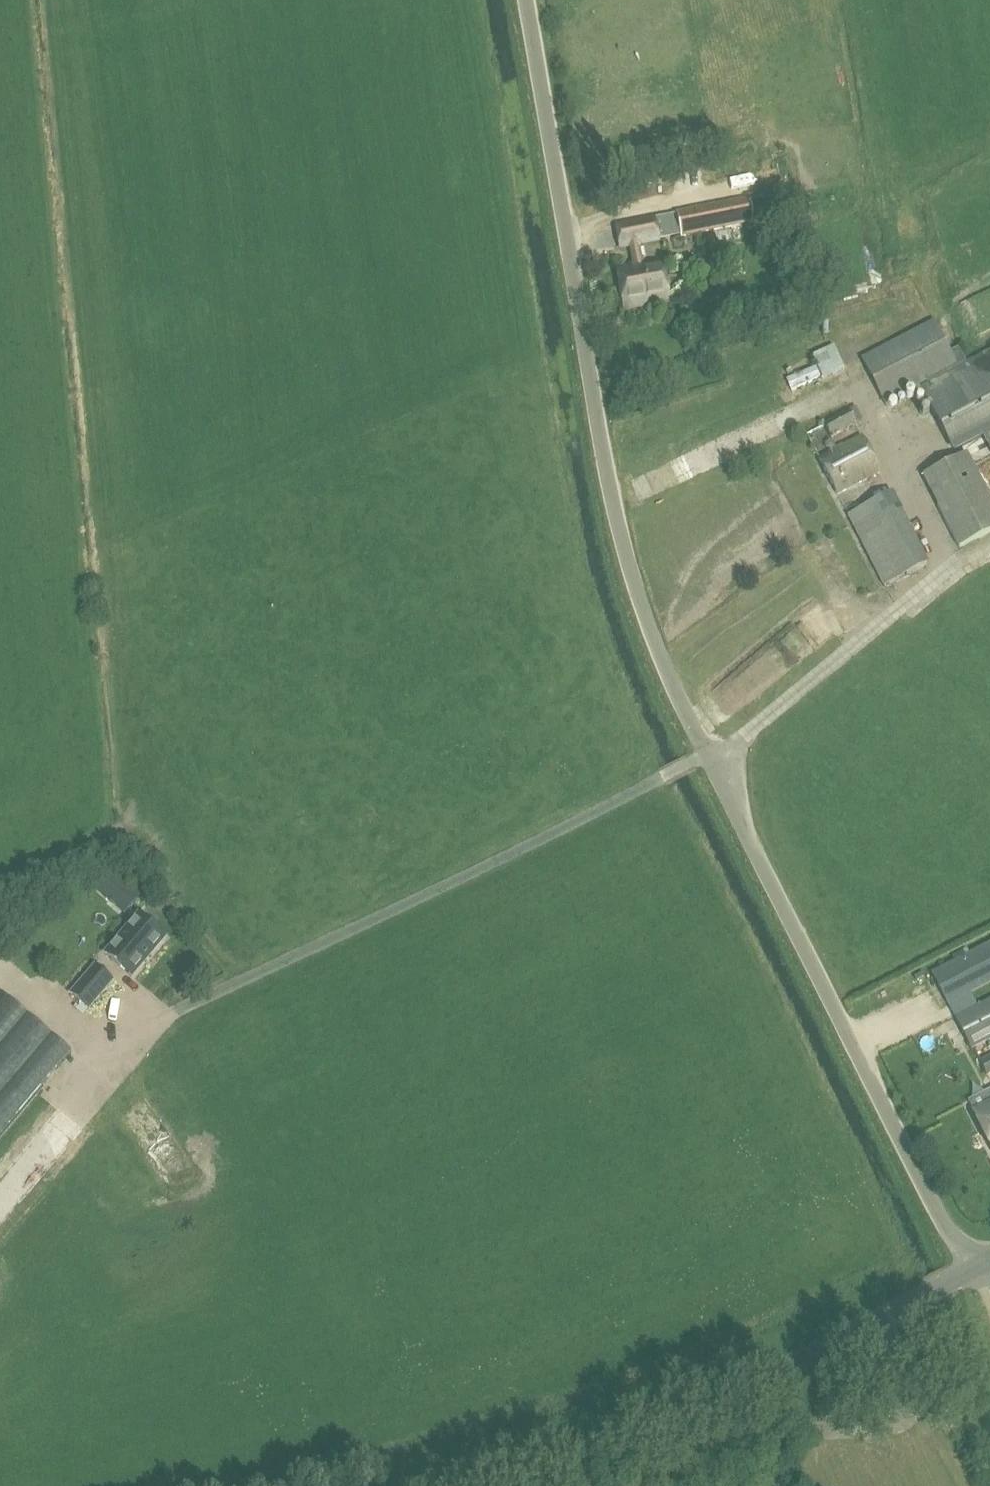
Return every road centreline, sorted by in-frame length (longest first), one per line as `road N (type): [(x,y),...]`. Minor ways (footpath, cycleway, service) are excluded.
road 1 (unclassified): [(976,1269),(951,1235),(690,719),(633,576),(528,0)]
road 2 (tertiary): [(475,1485),(653,1425),(890,1313)]
road 3 (unclassified): [(890,1313),(916,1376),(918,1400),(906,1420),(781,1433),(662,1485)]

